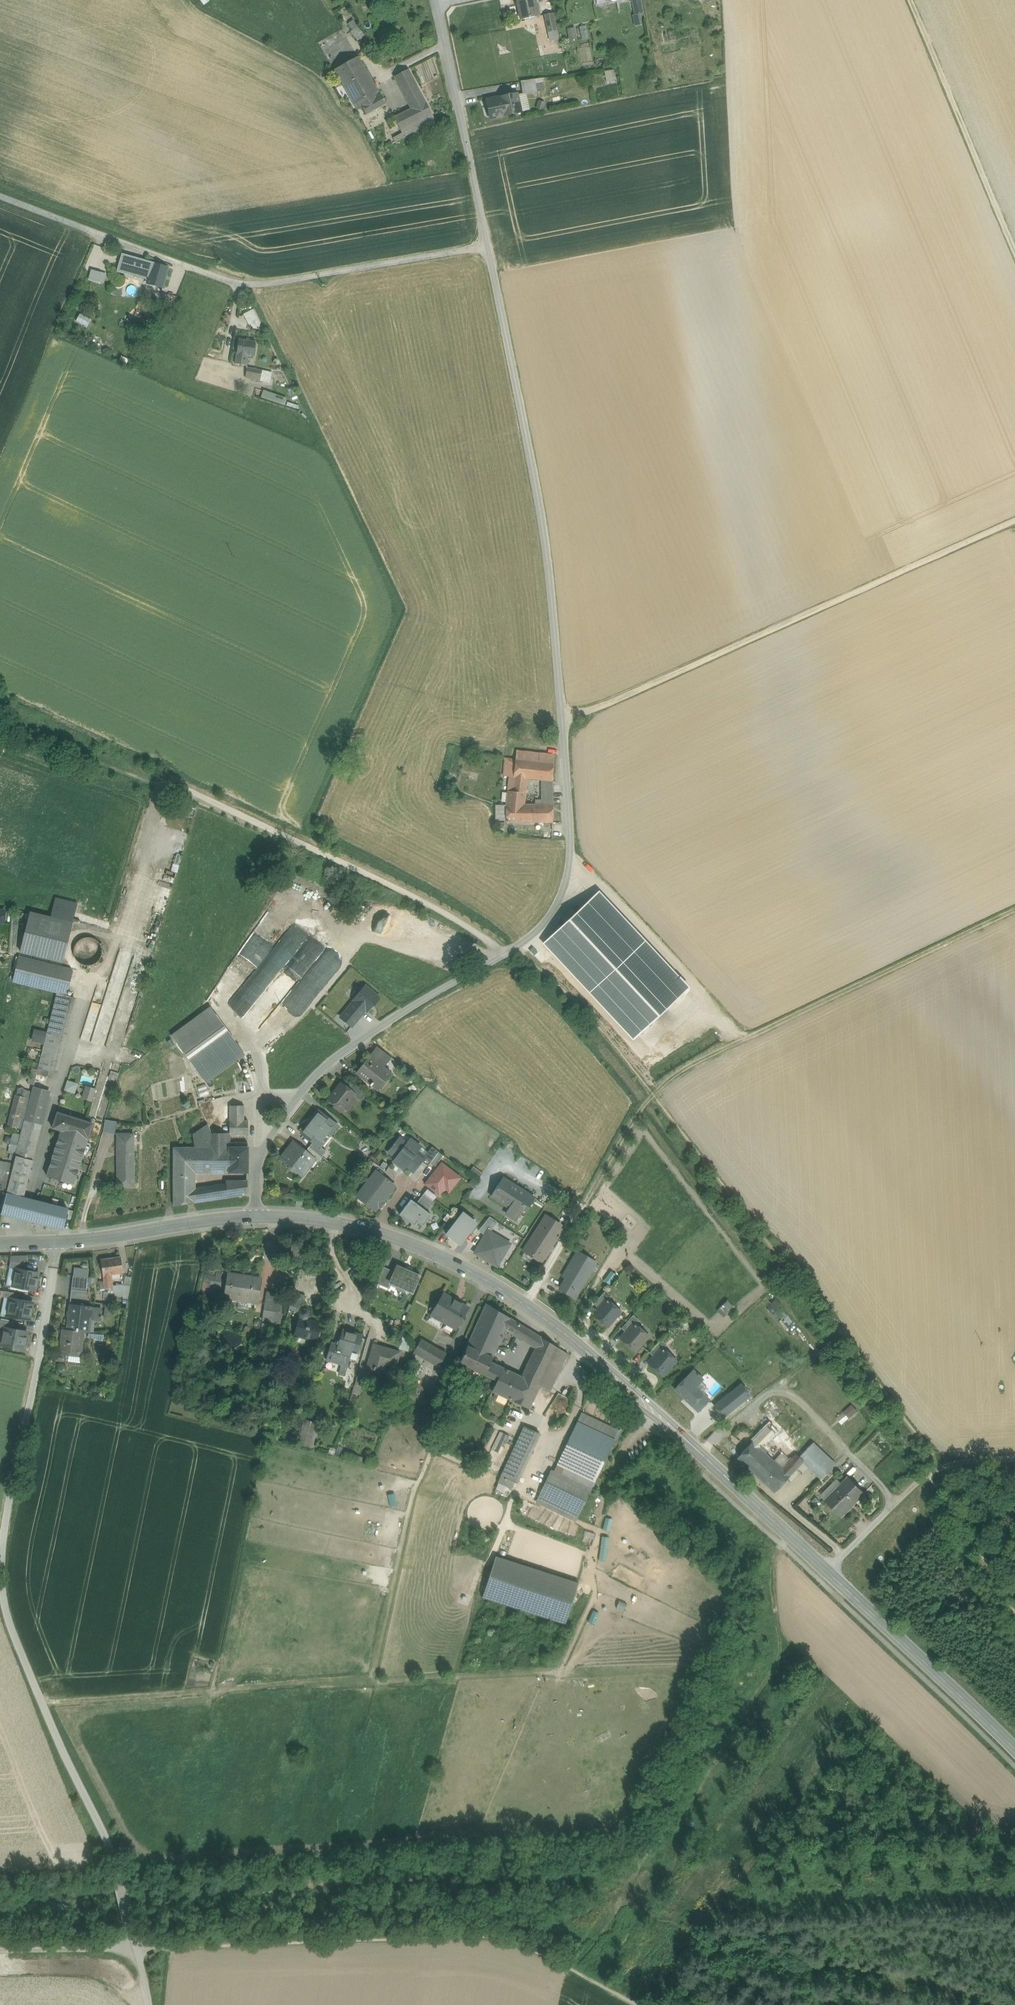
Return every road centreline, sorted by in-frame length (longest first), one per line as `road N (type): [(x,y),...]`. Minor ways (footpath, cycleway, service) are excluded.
road 1 (unclassified): [(255,1218),(264,1152),(306,1086),(364,1038),(541,928),(567,875),(570,835),(544,535),(488,247)]
road 2 (secondary): [(255,1218),(321,1222),(396,1239),(525,1305),(693,1446),(1014,1754)]
road 3 (track): [(293,810),(314,831),(465,912),(583,1009),(789,1260),(943,1469)]
road 4 (unclassified): [(57,1243),(2,1543),(2,1597),(115,1864),(135,1949)]
road 5 (track): [(525,1305),(639,1112),(678,1072),(1014,909)]
road 6 (track): [(135,1949),(489,1941),(635,2004)]
road 7 (unclassified): [(0,196),(232,283),(488,247)]
road 8 (track): [(1014,516),(563,721)]
road 9 (track): [(912,0),(1014,247)]
road 10 (unclassified): [(488,247),(438,4)]
road 11 (secondary): [(57,1243),(255,1218)]
road 12 (track): [(205,1693),(44,1705)]
road 13 (track): [(827,1572),(930,1473)]
road 14 (unclassified): [(0,1951),(135,1949)]
road 15 (track): [(775,1524),(777,1650)]

